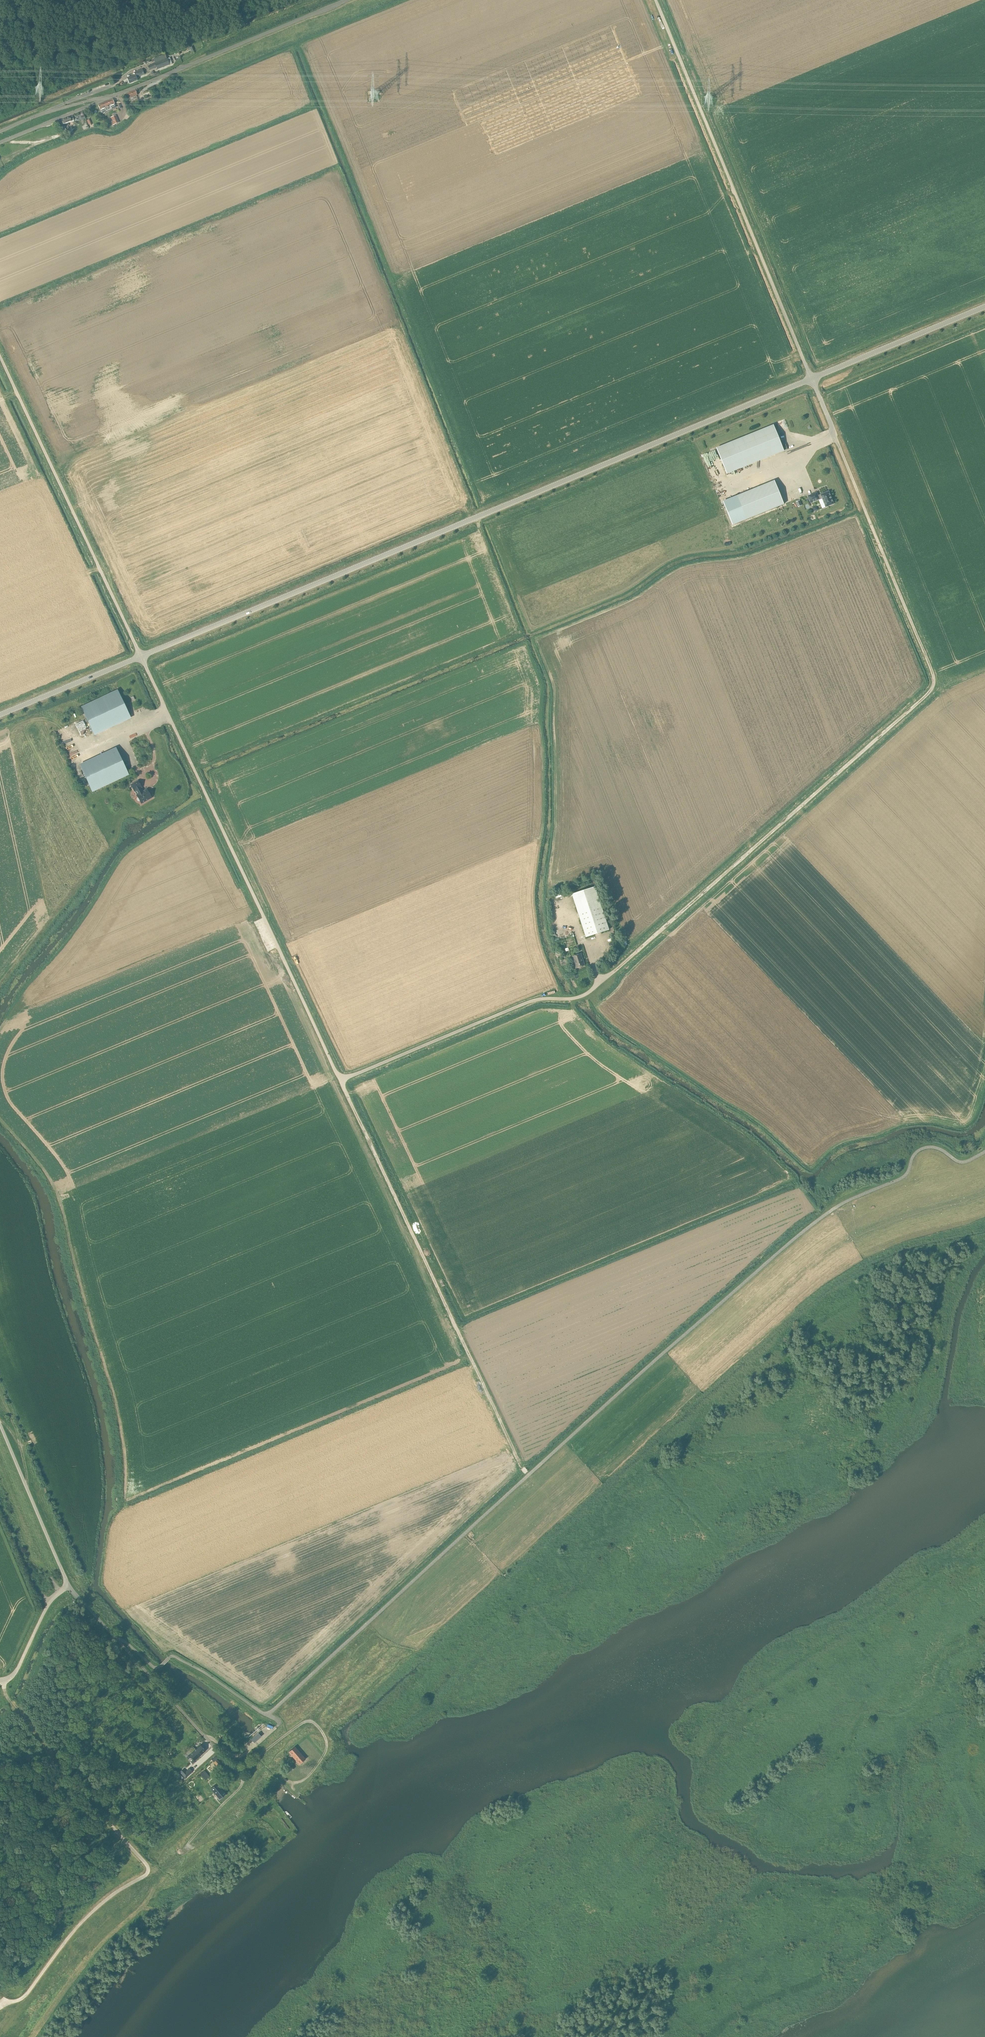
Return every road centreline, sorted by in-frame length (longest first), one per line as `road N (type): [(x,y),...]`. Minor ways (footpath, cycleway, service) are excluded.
road 1 (unclassified): [(984,306),(141,657)]
road 2 (track): [(614,972),(931,690),(932,671),(856,489)]
road 3 (unclassified): [(340,1080),(141,657)]
road 4 (track): [(528,1476),(345,1092)]
road 5 (unclassified): [(141,657),(0,358)]
road 6 (unclassified): [(340,1080),(530,1002),(579,997),(614,972)]
road 7 (unclassified): [(120,93),(347,0)]
road 8 (track): [(0,2035),(72,1933),(148,1868)]
road 9 (track): [(118,1833),(12,1704),(4,1683)]
road 10 (unclassified): [(68,1585),(0,1424)]
road 11 (unclassified): [(141,657),(0,715)]
road 12 (track): [(409,1623),(312,1722)]
road 13 (unclassified): [(0,142),(120,93)]
road 14 (unclassified): [(0,132),(120,93)]
road 15 (unclassified): [(0,1683),(13,1678),(47,1603),(68,1585)]
road 16 (unclassified): [(150,1676),(68,1585)]

